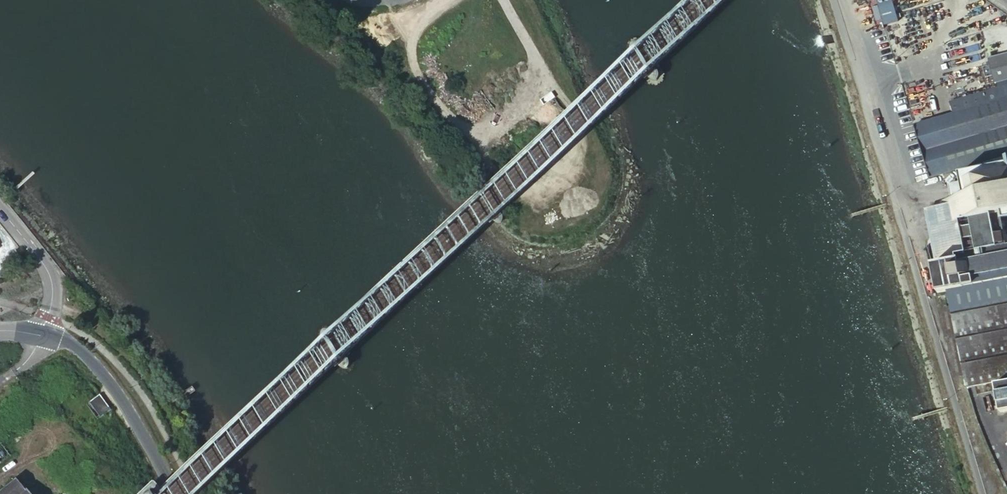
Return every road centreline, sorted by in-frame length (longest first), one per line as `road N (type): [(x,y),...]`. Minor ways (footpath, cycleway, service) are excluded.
road 1 (unclassified): [(844,0),(991,493)]
road 2 (unclassified): [(174,493),(90,359),(63,337),(0,325)]

